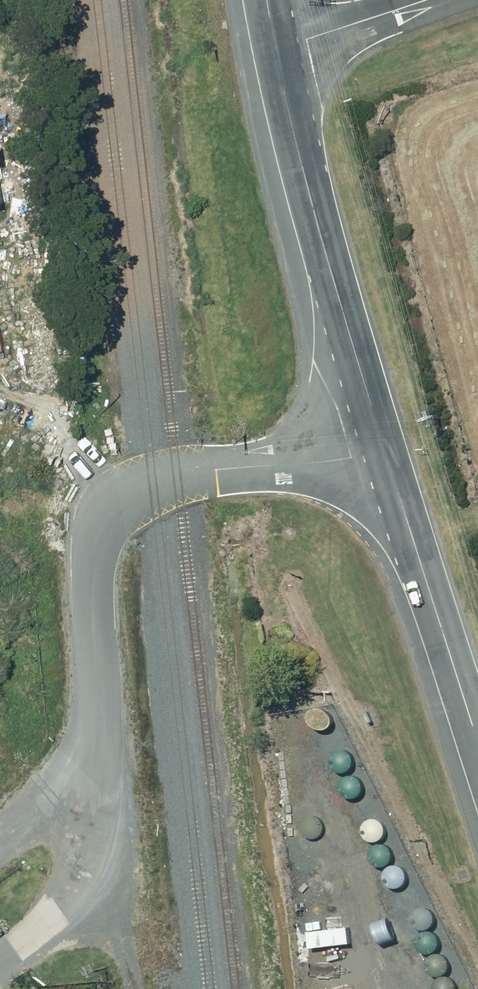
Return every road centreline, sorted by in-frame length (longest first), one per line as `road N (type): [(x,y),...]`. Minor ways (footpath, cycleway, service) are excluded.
road 1 (unclassified): [(387,453),(154,483),(105,511),(91,560),(101,777),(91,881),(64,919),(0,965)]
road 2 (primary): [(387,453),(316,222),(274,48)]
road 3 (primary): [(477,739),(387,453)]
road 4 (residential): [(274,48),(428,0)]

